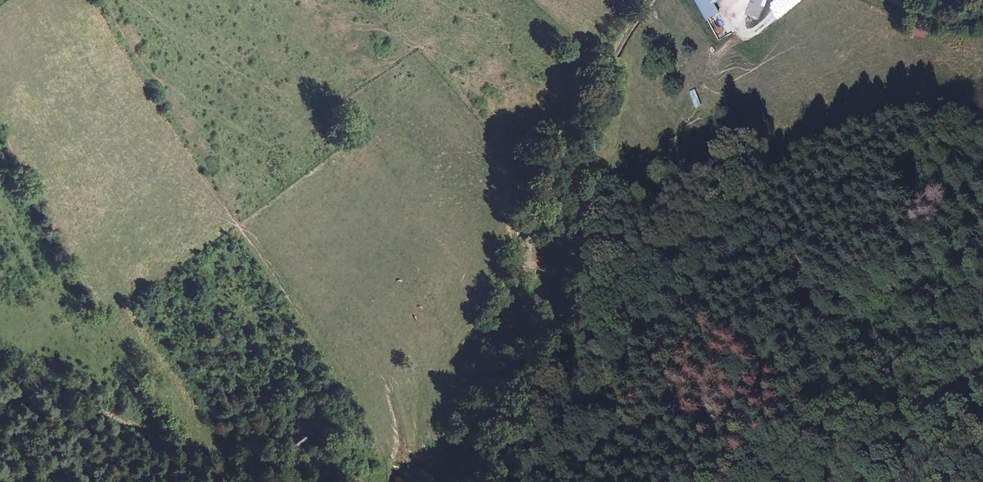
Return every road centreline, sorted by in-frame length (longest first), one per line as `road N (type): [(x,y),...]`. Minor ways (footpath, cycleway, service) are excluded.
road 1 (track): [(464,481),(458,456),(489,335),(554,177),(617,51),(652,0)]
road 2 (track): [(0,356),(108,416),(215,460),(342,468),(371,481)]

